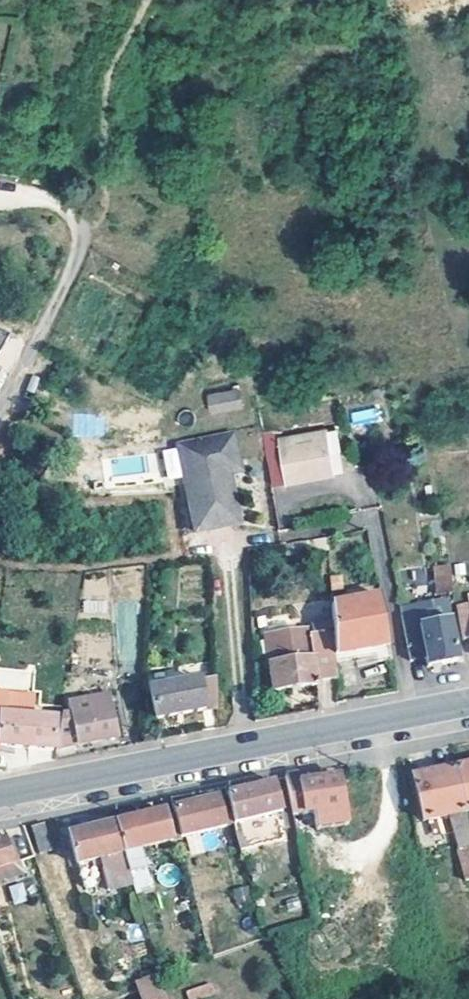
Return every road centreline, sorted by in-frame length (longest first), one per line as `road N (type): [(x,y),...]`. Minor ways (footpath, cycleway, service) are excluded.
road 1 (secondary): [(0,793),(468,702)]
road 2 (residential): [(0,409),(81,249),(81,224),(52,199)]

